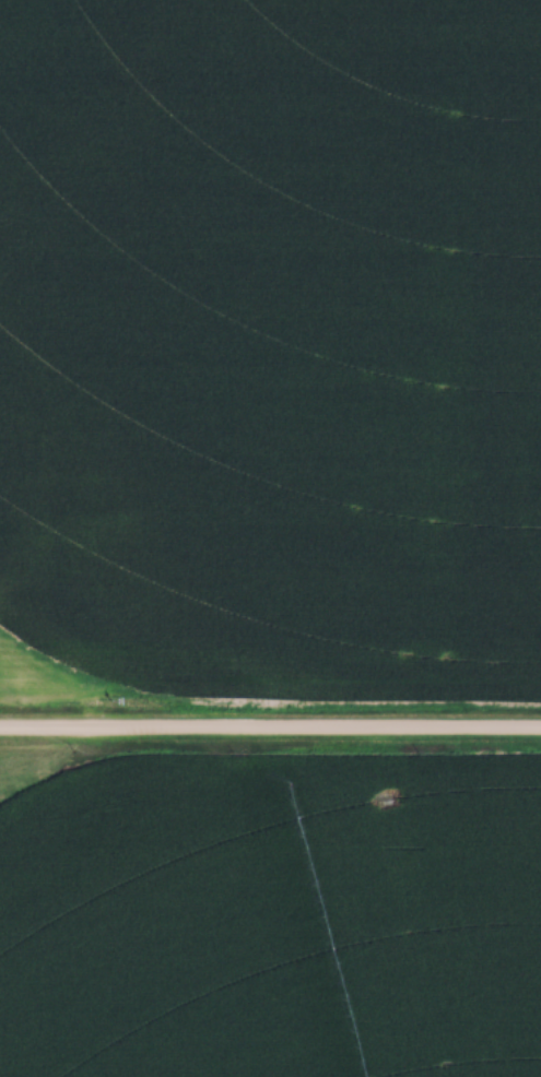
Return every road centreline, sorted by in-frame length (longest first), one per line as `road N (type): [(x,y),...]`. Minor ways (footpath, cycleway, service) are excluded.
road 1 (residential): [(540,728),(0,726)]

